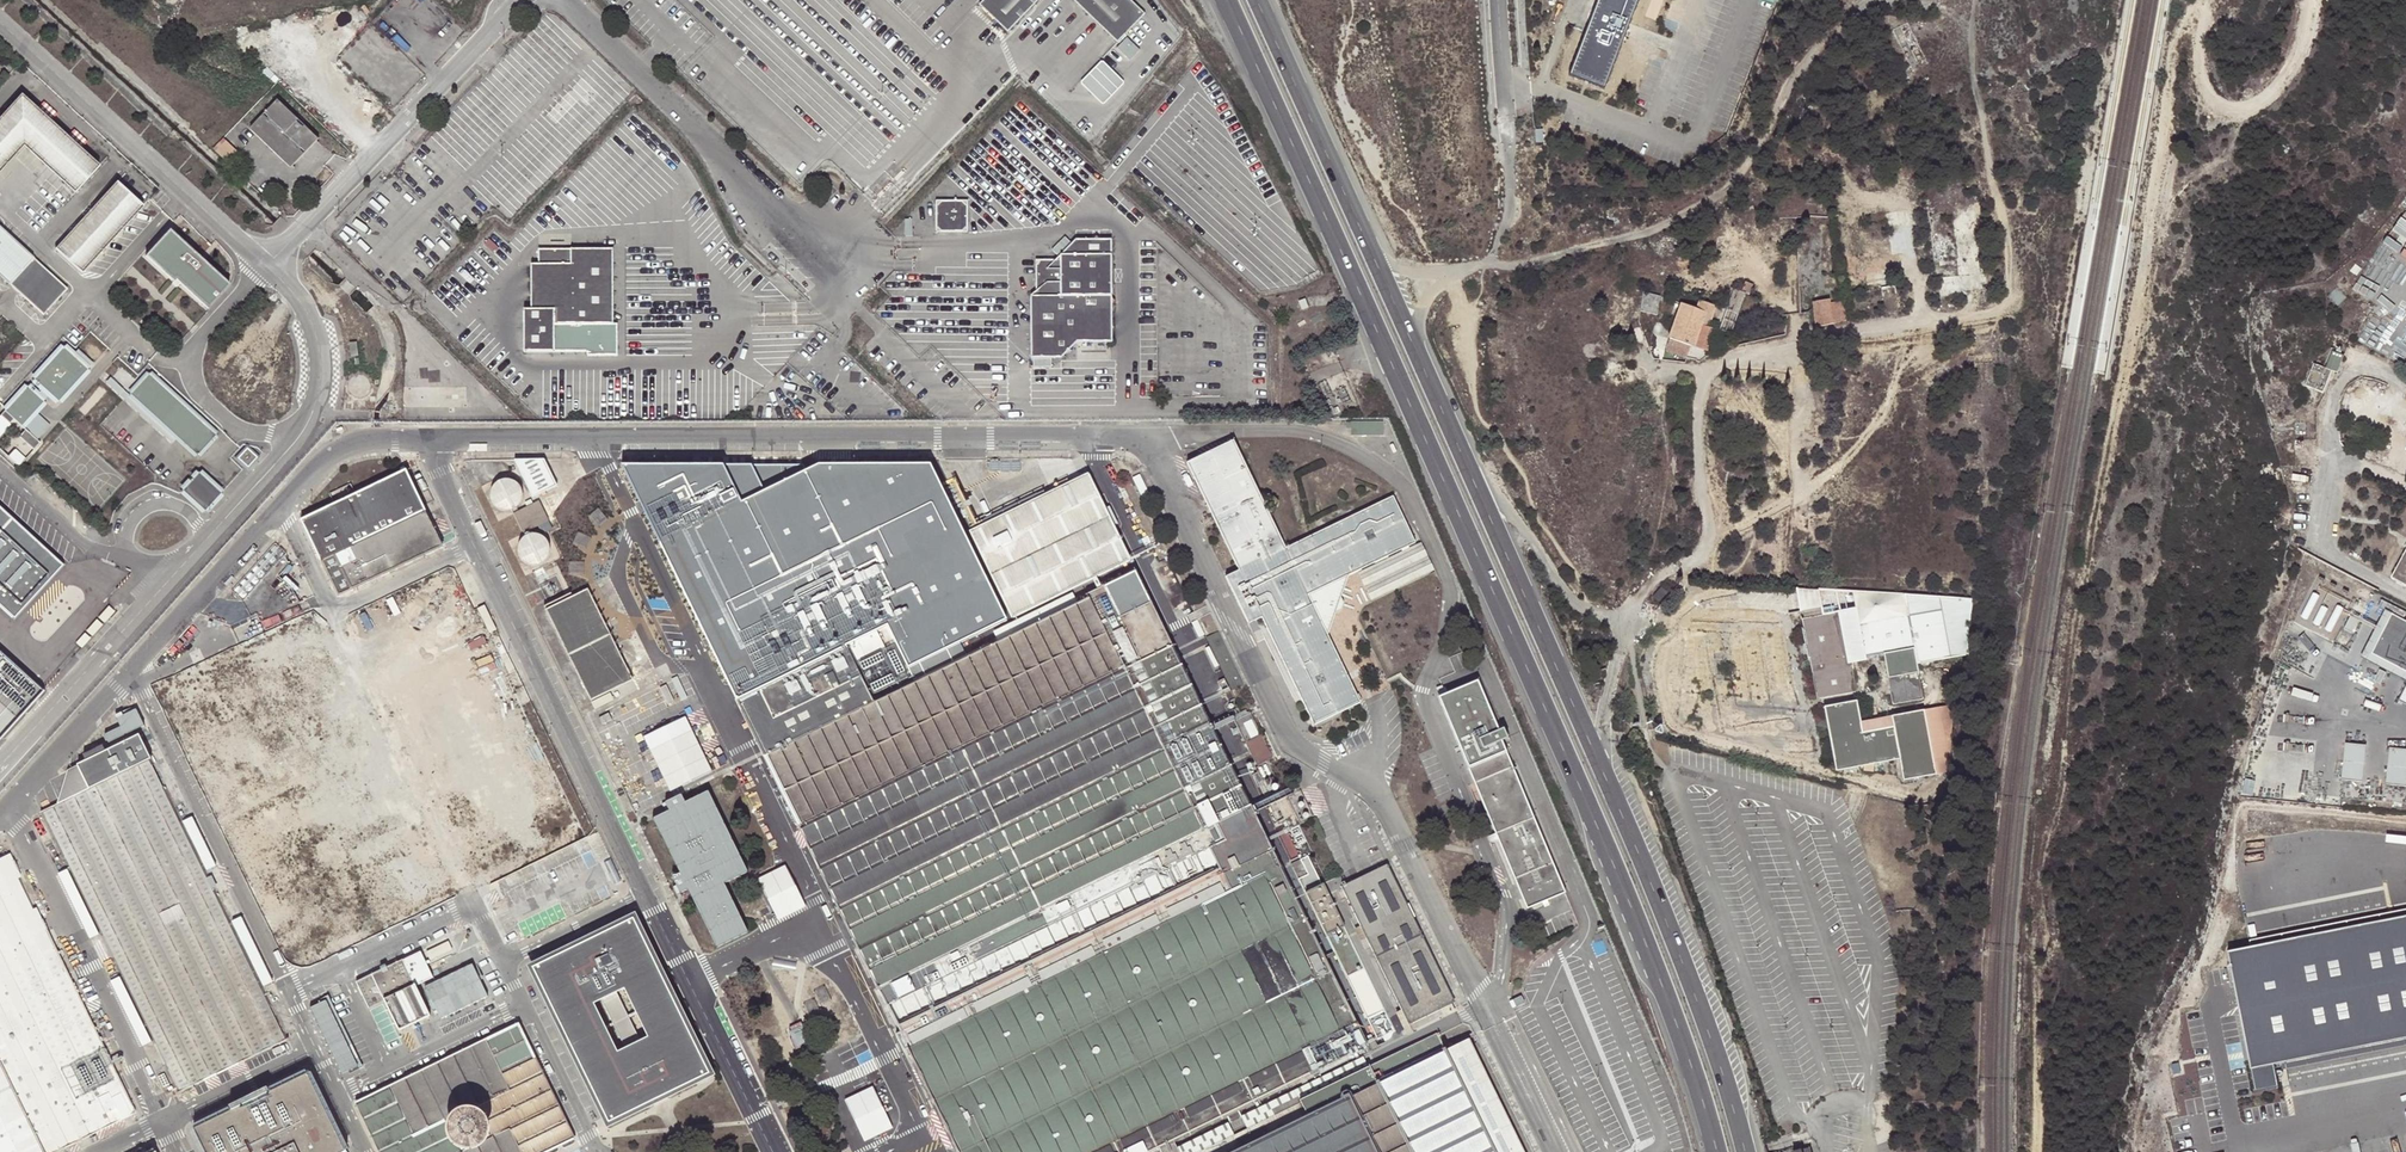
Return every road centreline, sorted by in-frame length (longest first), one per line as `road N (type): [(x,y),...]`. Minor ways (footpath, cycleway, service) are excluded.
road 1 (trunk): [(1227,0),(1666,991),(1717,1151)]
road 2 (unclassified): [(1632,620),(1652,581),(1695,557),(1707,536),(1696,435),(1711,367),(1845,331),(2004,310),(2015,290),(2010,238)]
road 3 (track): [(1473,381),(1458,273),(1651,229),(1713,200),(1750,164),(1810,60),(1870,0)]
road 4 (trunk): [(1474,478),(1256,0)]
road 5 (unclassified): [(565,0),(846,263),(840,301)]
road 6 (trunk): [(1745,1151),(1692,982),(1601,765)]
road 7 (unclassified): [(524,0),(266,267)]
road 8 (unclassified): [(266,267),(0,25)]
road 9 (trunk): [(1601,765),(1474,478)]
road 10 (unclassified): [(301,432),(238,429),(193,382),(201,335),(266,267)]
road 11 (unclassified): [(0,765),(157,592)]
road 12 (unclassified): [(1632,620),(1575,603),(1531,535),(1474,478)]
road 13 (unclassified): [(301,432),(320,390),(318,345),(299,300),(266,267)]
road 14 (track): [(1416,351),(1421,309),(1458,273),(1417,273),(1374,257)]
road 15 (unclassified): [(206,541),(182,510),(144,509),(126,543),(136,571),(157,592)]
road 16 (unclassified): [(1601,765),(1606,705),(1632,620)]
road 17 (unclassified): [(206,541),(301,432)]
road 18 (tertiary): [(1498,0),(1510,144)]
road 19 (track): [(304,37),(309,78),(387,145)]

